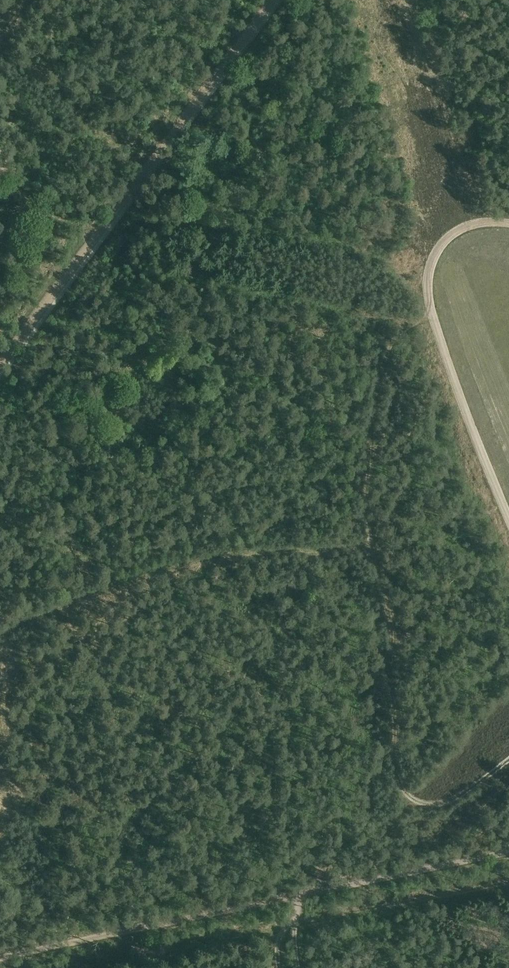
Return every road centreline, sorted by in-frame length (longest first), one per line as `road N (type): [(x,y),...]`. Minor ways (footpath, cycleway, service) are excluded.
road 1 (track): [(508,759),(463,794),(430,804),(408,795),(396,767),(392,629),(365,497),(387,352),(403,329),(434,315)]
road 2 (track): [(0,957),(508,851)]
road 3 (track): [(0,366),(273,0)]
road 4 (track): [(508,516),(456,381),(429,281),(433,257),(452,234),(480,222),(508,224)]
road 5 (track): [(508,881),(292,921),(298,967)]

